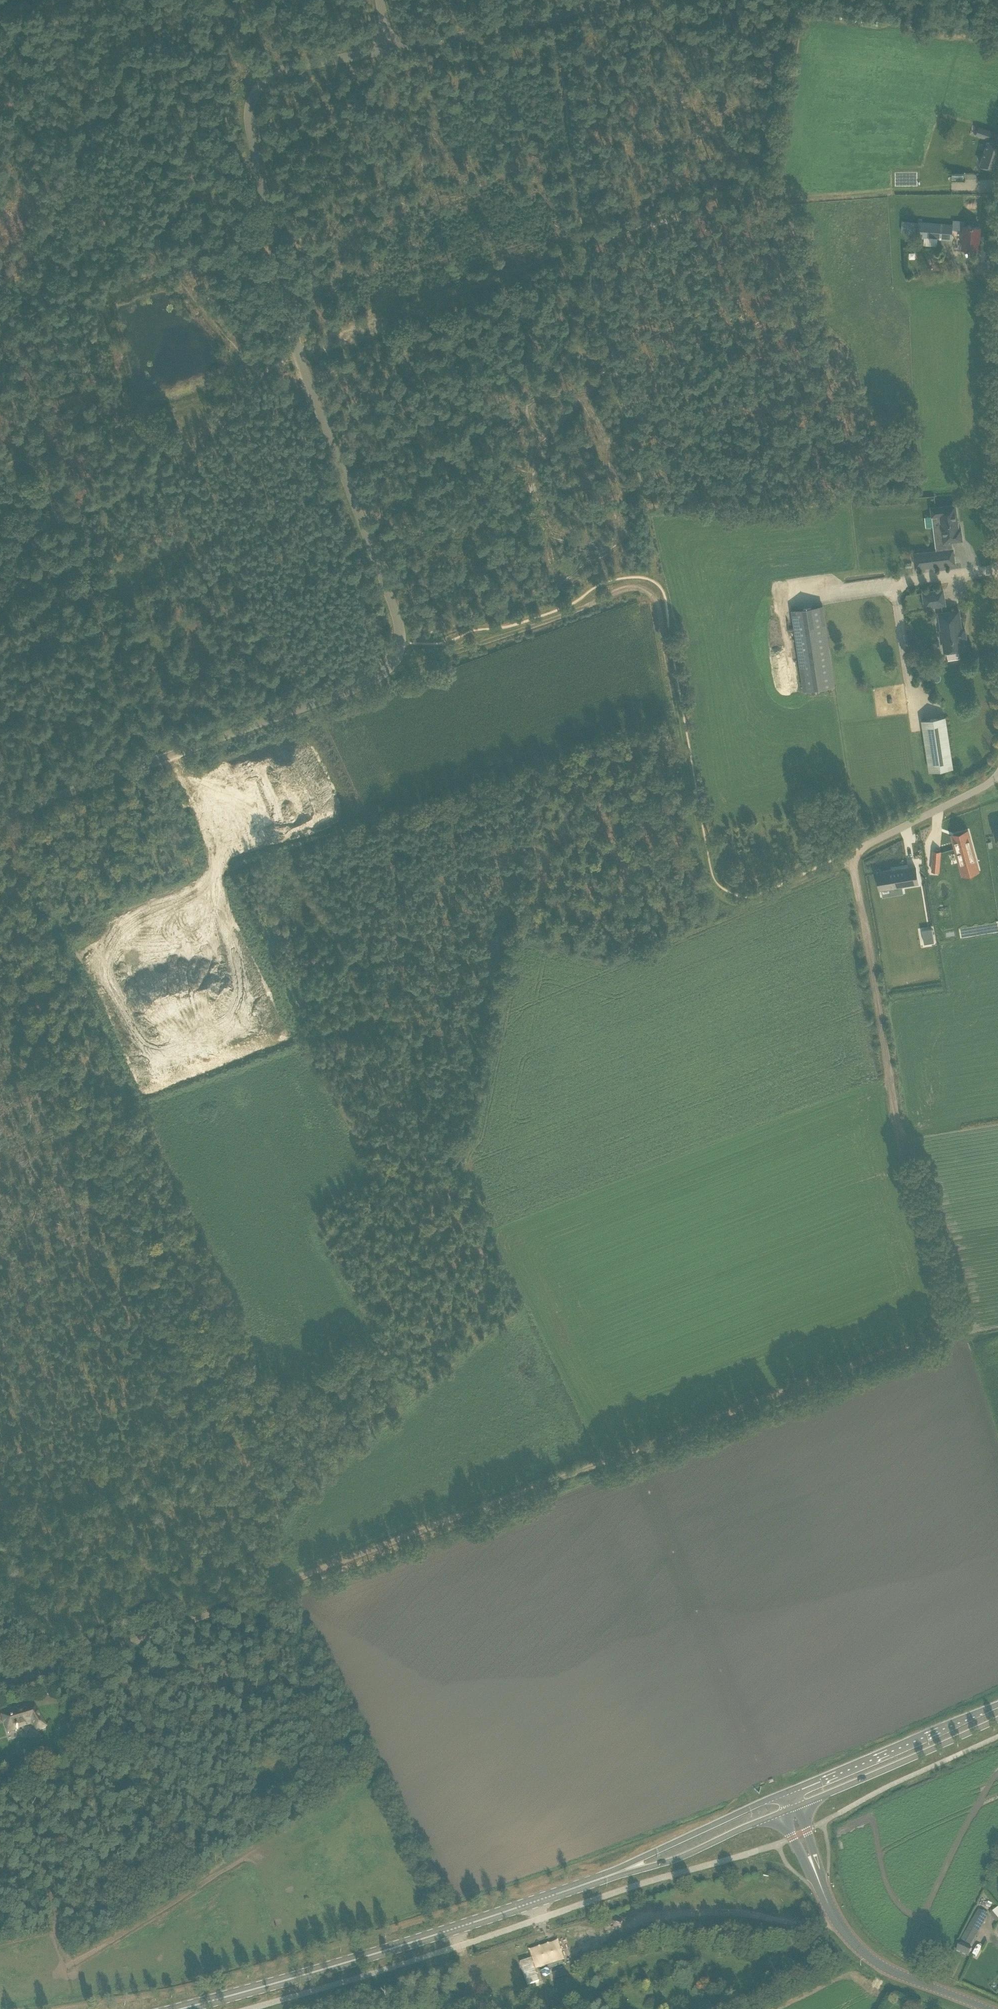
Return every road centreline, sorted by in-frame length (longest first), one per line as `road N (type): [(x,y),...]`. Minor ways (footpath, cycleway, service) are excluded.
road 1 (track): [(863,847),(854,870),(897,1125),(955,1328),(0,1684)]
road 2 (unclassified): [(0,816),(367,683),(392,664),(398,619),(299,355),(238,89),(391,49)]
road 3 (track): [(853,860),(761,902),(733,902),(714,891),(655,597),(647,591)]
road 4 (secondary): [(182,2008),(620,1872)]
road 5 (track): [(299,355),(581,246)]
road 6 (track): [(647,591),(624,590),(424,662),(392,664)]
road 7 (track): [(581,246),(574,148),(548,16)]
road 8 (secondary): [(997,1705),(783,1794)]
road 9 (unclassified): [(986,2008),(867,1955),(836,1919),(817,1876)]
road 10 (unclassified): [(391,49),(608,0)]
road 11 (track): [(276,364),(181,458),(108,501)]
road 12 (secondary): [(800,1805),(997,1719)]
road 13 (secondary): [(783,1794),(620,1872)]
road 14 (secondary): [(620,1872),(673,1860),(782,1812)]
road 15 (unclassified): [(997,775),(863,847)]

